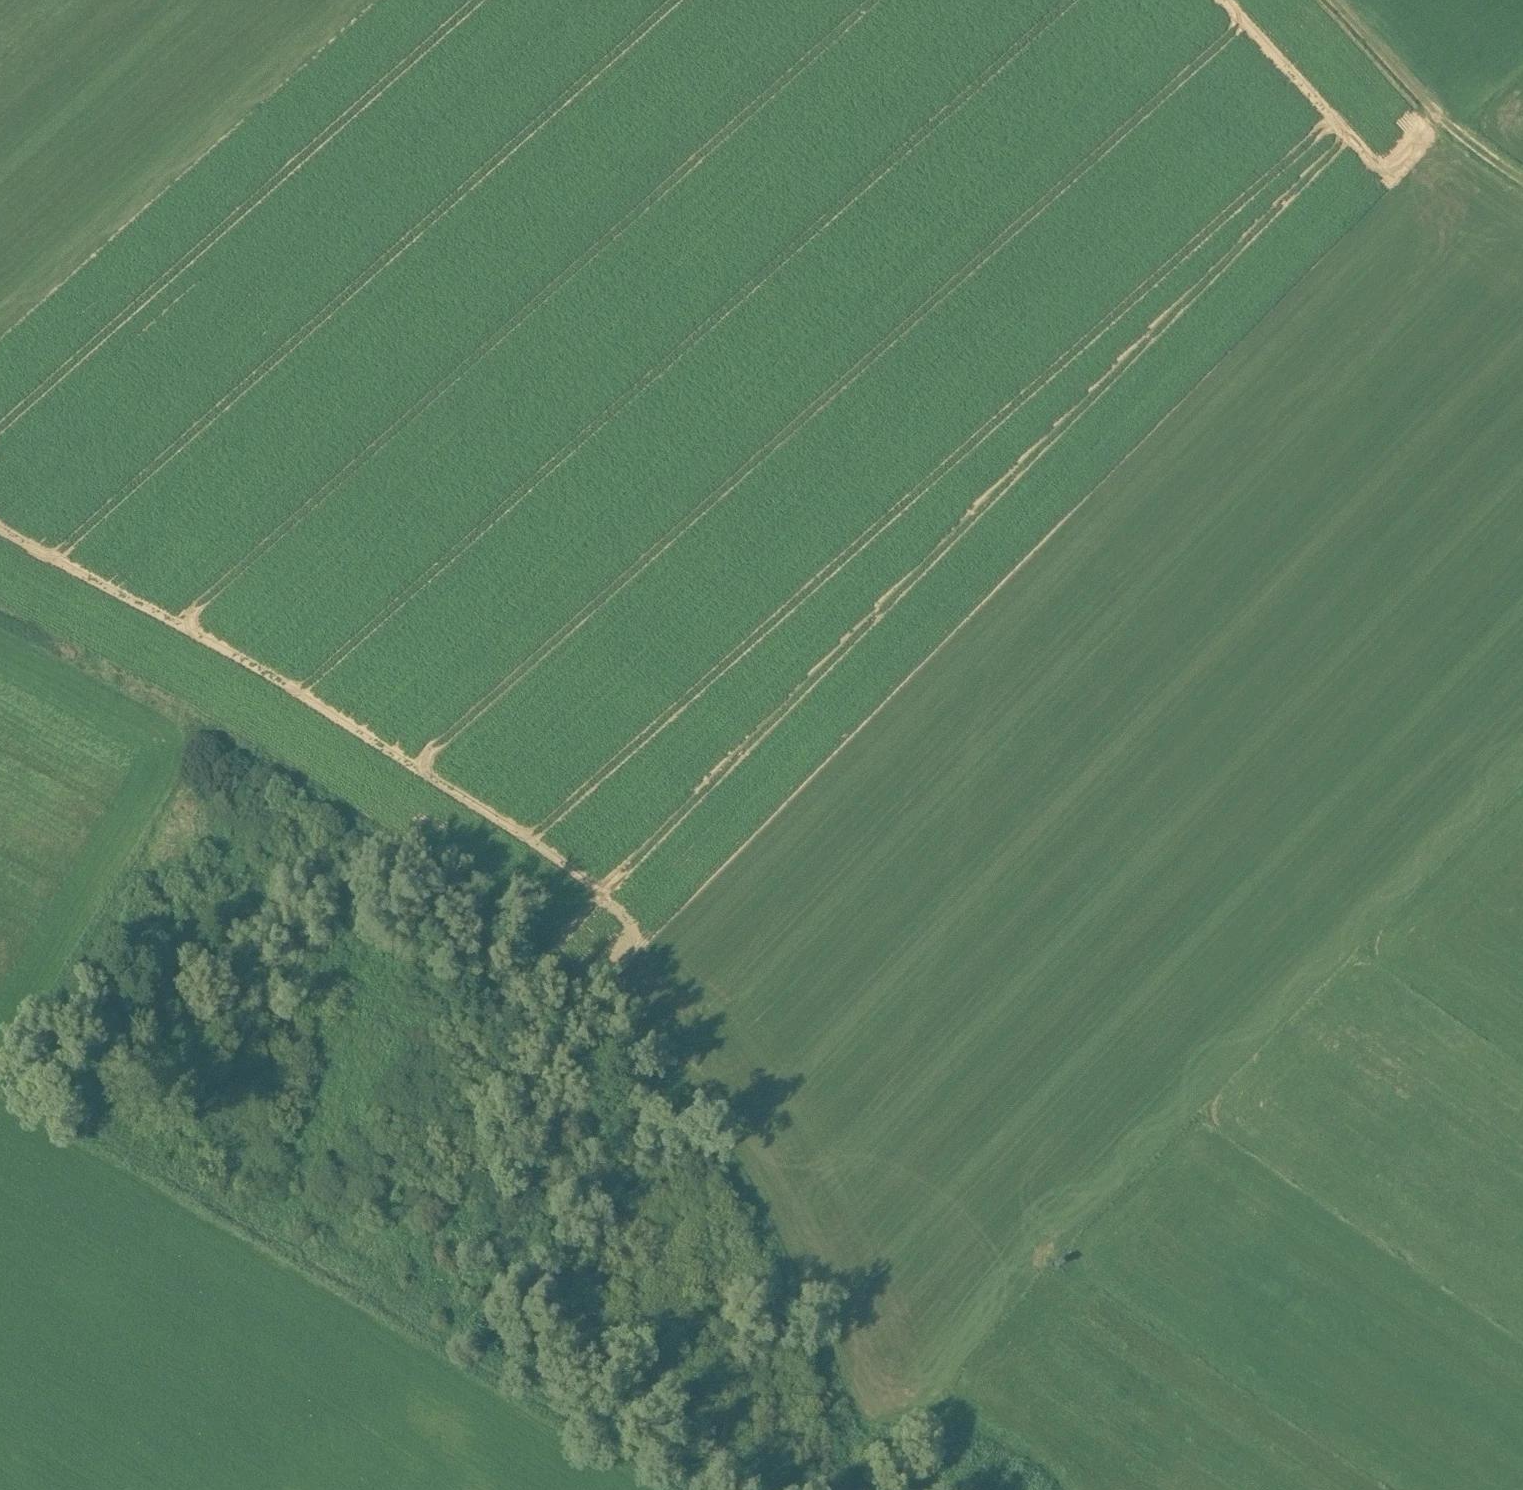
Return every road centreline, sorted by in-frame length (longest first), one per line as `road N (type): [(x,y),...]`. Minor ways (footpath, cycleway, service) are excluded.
road 1 (track): [(1522,174),(1448,125),(1333,0)]

